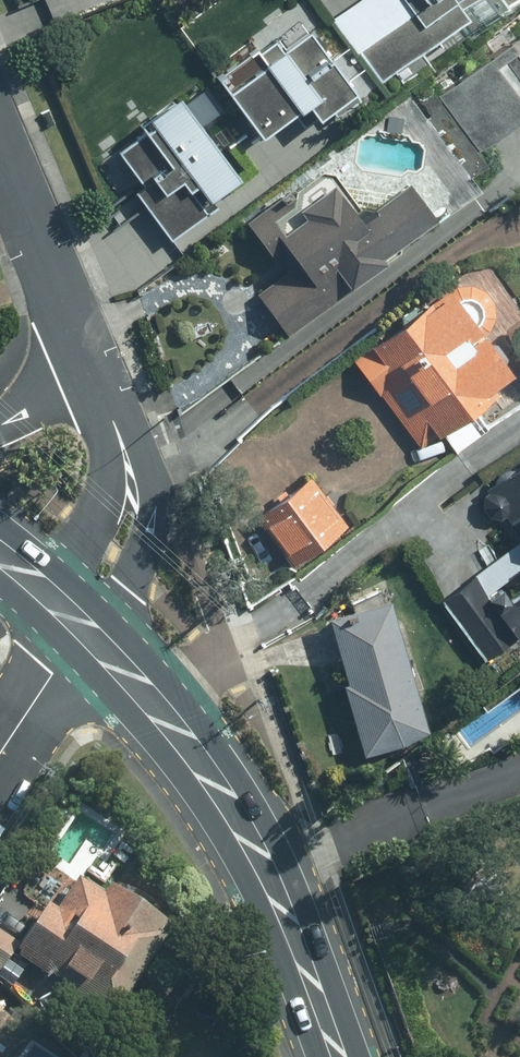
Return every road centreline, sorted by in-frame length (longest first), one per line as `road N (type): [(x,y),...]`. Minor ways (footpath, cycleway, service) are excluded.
road 1 (primary): [(80,621),(150,693),(247,834),(335,1056)]
road 2 (residential): [(97,382),(128,418),(155,518),(134,573),(80,621)]
road 3 (residential): [(80,621),(91,531),(104,495),(97,382)]
road 4 (residential): [(0,155),(80,343)]
road 5 (residential): [(80,621),(0,752)]

